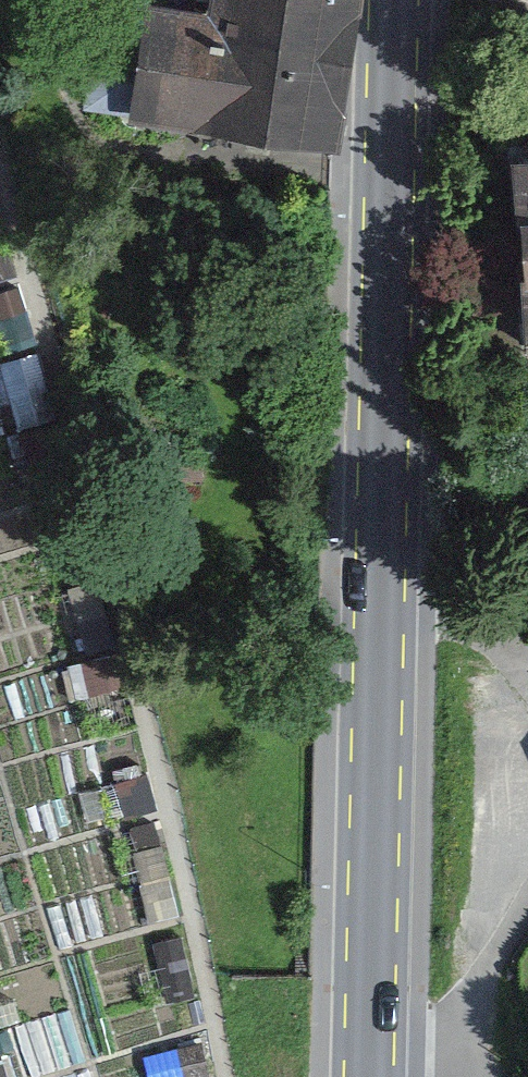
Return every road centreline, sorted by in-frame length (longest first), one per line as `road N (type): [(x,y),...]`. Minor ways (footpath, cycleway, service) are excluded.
road 1 (primary): [(394,0),(372,1051)]
road 2 (track): [(219,1076),(189,899),(0,181)]

